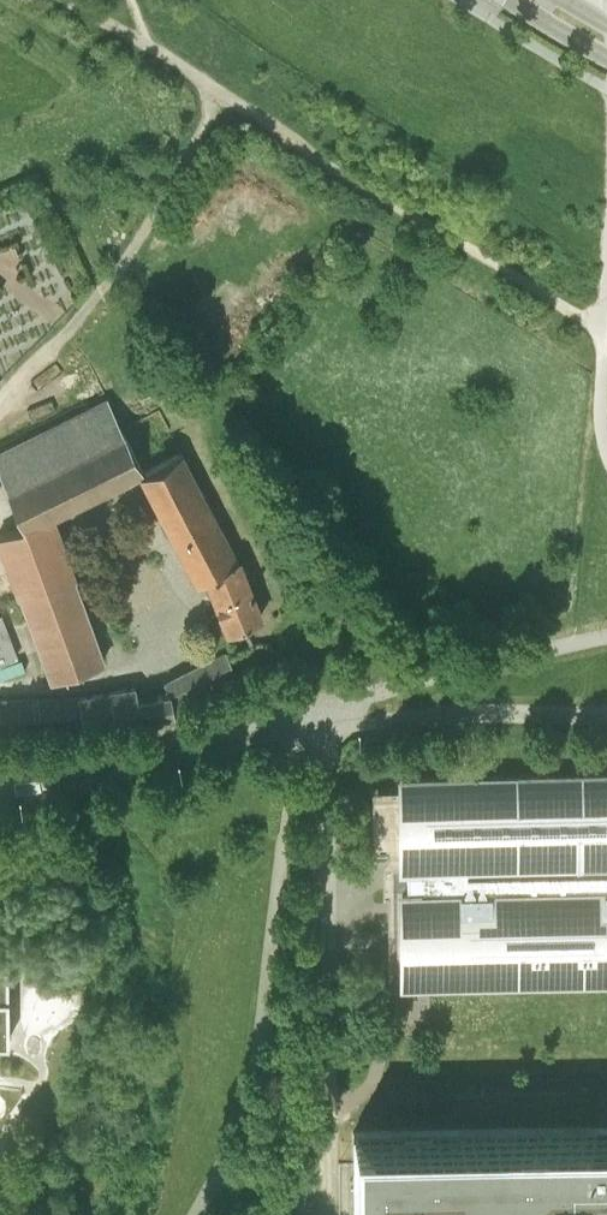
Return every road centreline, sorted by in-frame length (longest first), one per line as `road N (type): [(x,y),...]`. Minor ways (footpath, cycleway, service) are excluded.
road 1 (track): [(604,337),(585,318),(364,189),(184,64),(73,0)]
road 2 (track): [(220,91),(120,265),(0,410)]
road 3 (unclassified): [(327,712),(0,781)]

